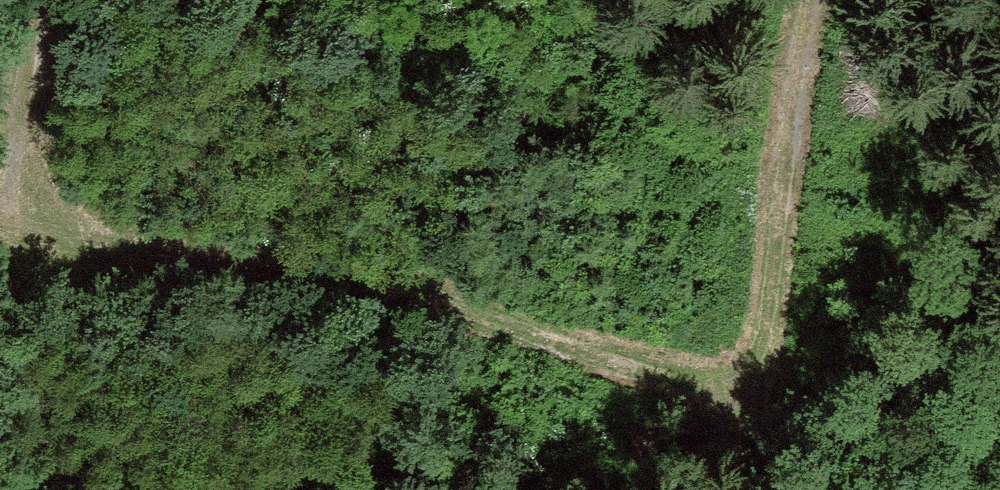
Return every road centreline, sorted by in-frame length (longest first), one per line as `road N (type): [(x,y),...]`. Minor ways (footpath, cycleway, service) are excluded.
road 1 (track): [(0,220),(778,375)]
road 2 (track): [(764,489),(817,0)]
road 3 (track): [(4,221),(42,0)]

